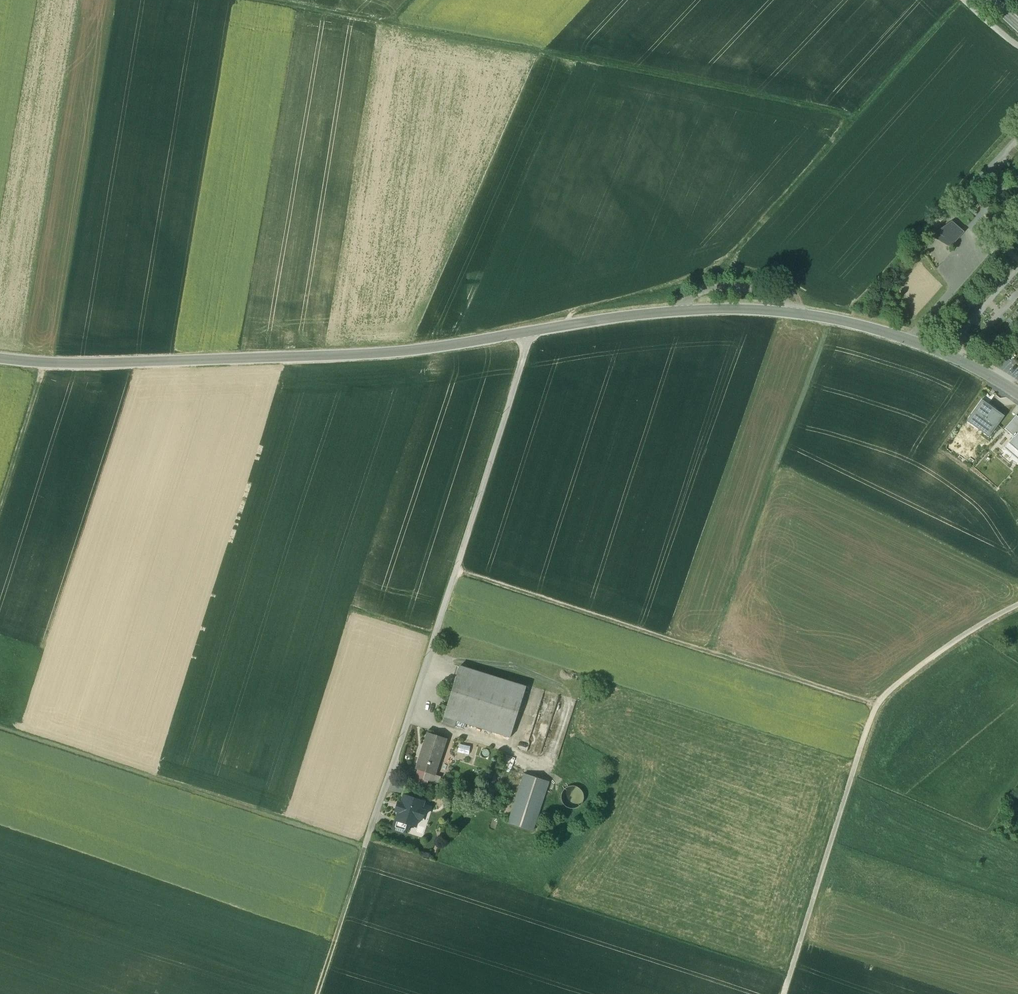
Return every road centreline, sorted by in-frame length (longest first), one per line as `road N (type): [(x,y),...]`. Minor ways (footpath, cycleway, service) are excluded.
road 1 (tertiary): [(1017,393),(942,353),(863,326),(739,310),(616,317),(384,353),(0,359)]
road 2 (track): [(261,0),(862,112)]
road 3 (track): [(565,325),(578,309),(728,263),(960,0)]
road 4 (track): [(454,572),(876,703)]
road 5 (track): [(0,729),(366,847)]
road 6 (track): [(824,318),(708,651)]
road 7 (track): [(876,703),(785,993)]
road 8 (track): [(876,703),(890,704),(1017,616)]
road 9 (track): [(366,847),(319,993)]
road 10 (track): [(0,500),(44,363)]

